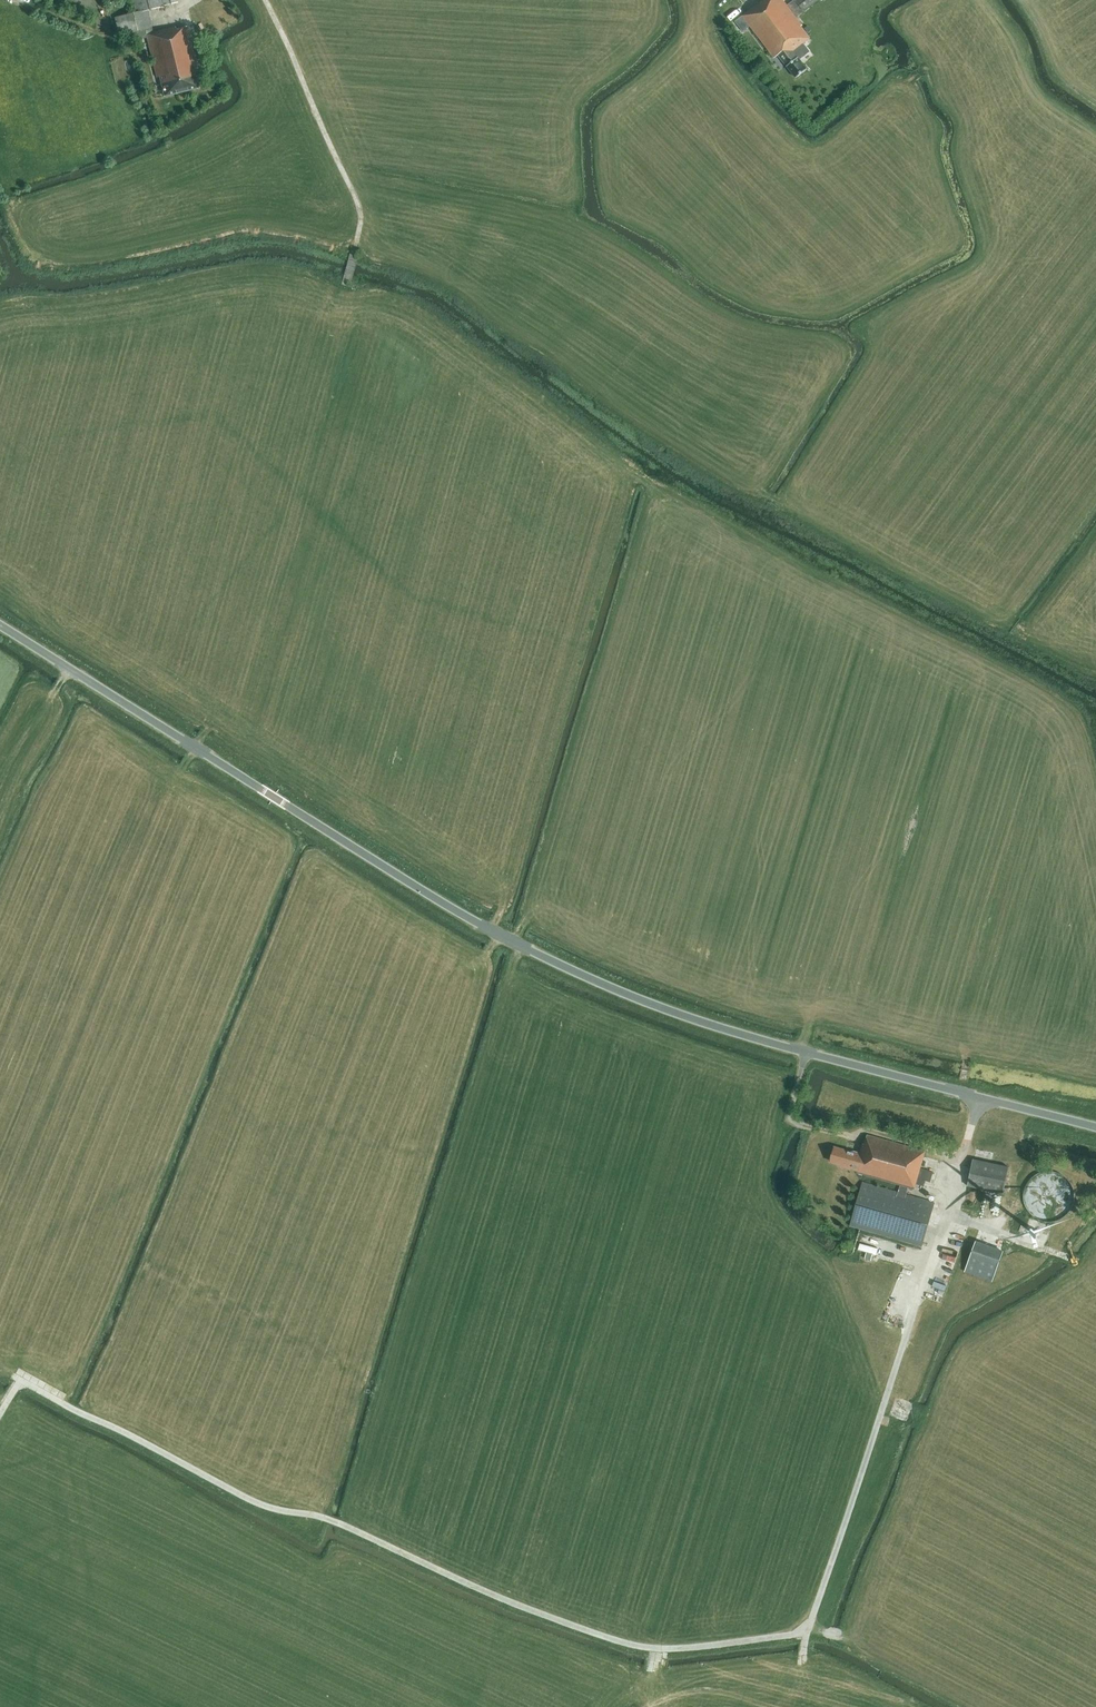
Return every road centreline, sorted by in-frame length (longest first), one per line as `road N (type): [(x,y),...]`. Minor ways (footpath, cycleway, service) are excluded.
road 1 (track): [(927,1271),(816,1609),(793,1635),(683,1648),(624,1642),(513,1603),(346,1525),(252,1500),(27,1383),(0,1413)]
road 2 (tertiary): [(1095,1127),(692,1019),(570,970),(437,902),(0,625)]

